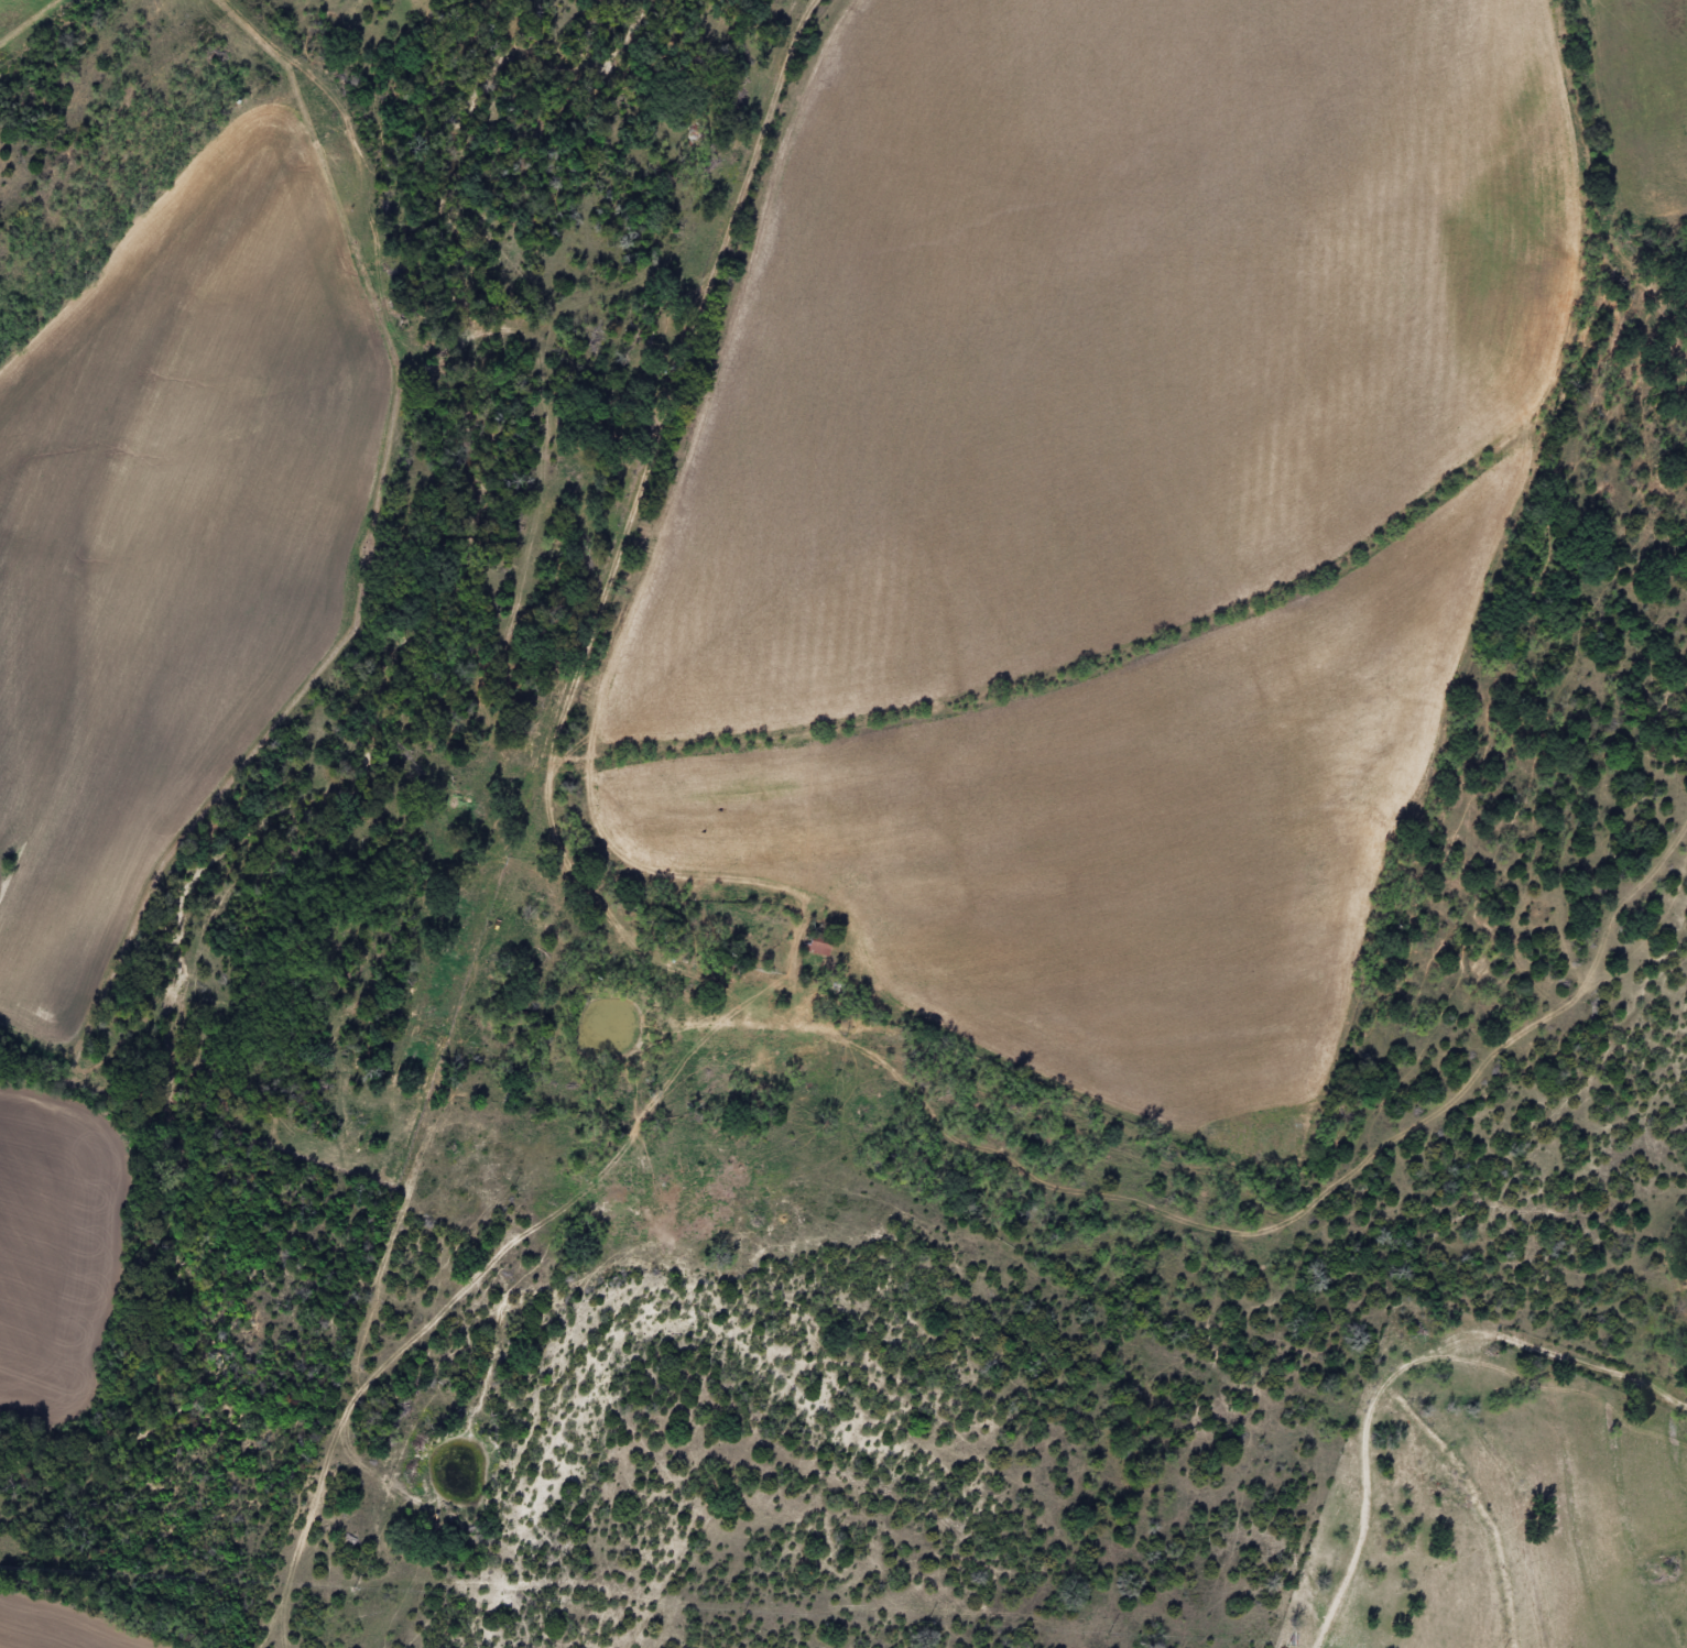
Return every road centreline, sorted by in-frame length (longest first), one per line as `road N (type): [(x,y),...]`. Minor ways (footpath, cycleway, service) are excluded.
road 1 (residential): [(701,951),(591,834),(586,686),(852,0)]

